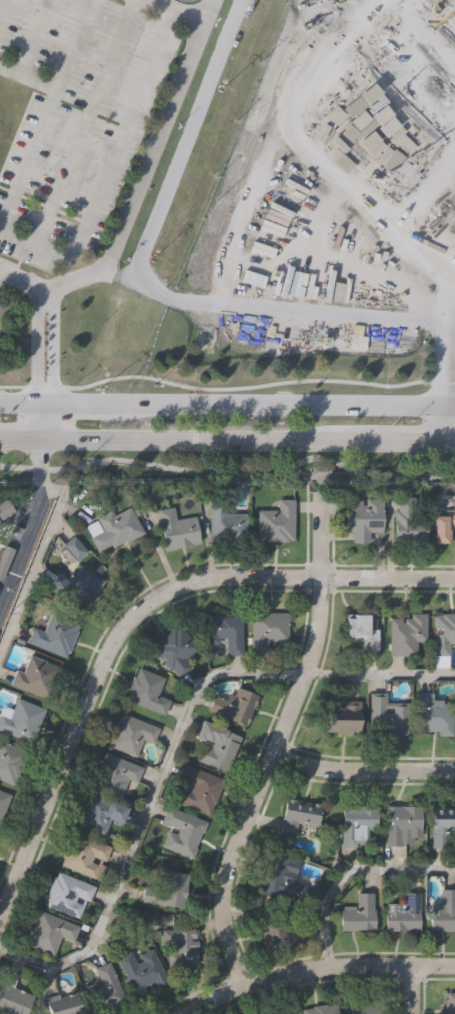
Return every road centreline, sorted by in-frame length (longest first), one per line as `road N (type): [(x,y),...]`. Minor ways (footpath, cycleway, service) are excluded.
road 1 (residential): [(454,580),(222,577),(192,581),(139,609),(103,659),(0,920)]
road 2 (residential): [(244,987),(230,944),(228,883),(314,643),(321,487)]
road 3 (secondary): [(449,405),(110,402)]
road 4 (secondary): [(43,439),(348,442)]
road 5 (residential): [(454,966),(312,970),(244,987),(185,1013)]
road 6 (residential): [(454,771),(331,770),(277,754)]

